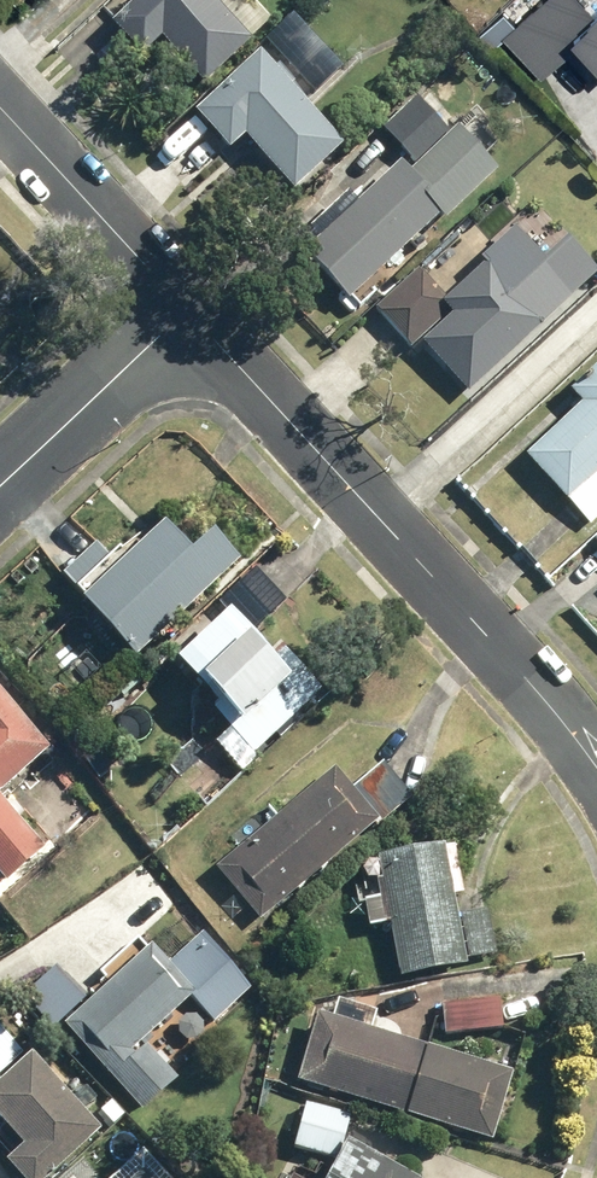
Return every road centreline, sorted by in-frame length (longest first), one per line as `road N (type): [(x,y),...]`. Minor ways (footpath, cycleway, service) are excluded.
road 1 (residential): [(596,770),(572,733),(190,311)]
road 2 (residential): [(190,311),(0,111)]
road 3 (residential): [(0,487),(190,311)]

